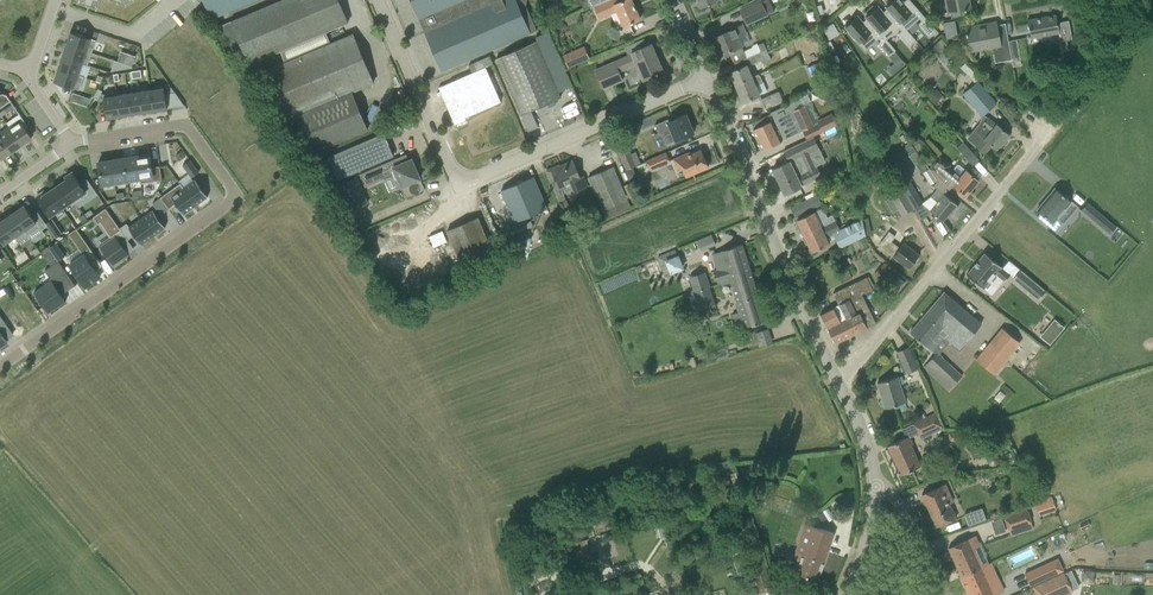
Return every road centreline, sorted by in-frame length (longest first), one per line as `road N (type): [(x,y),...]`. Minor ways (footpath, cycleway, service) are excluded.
road 1 (residential): [(375,0),(460,185),(707,78)]
road 2 (residential): [(836,376),(853,367),(1057,126)]
road 3 (unclassified): [(836,376),(707,78)]
road 4 (residential): [(0,367),(239,195)]
road 5 (residential): [(72,143),(186,125),(239,195)]
road 6 (unclassified): [(947,594),(896,498),(875,482)]
road 7 (residential): [(555,594),(646,566),(670,589)]

